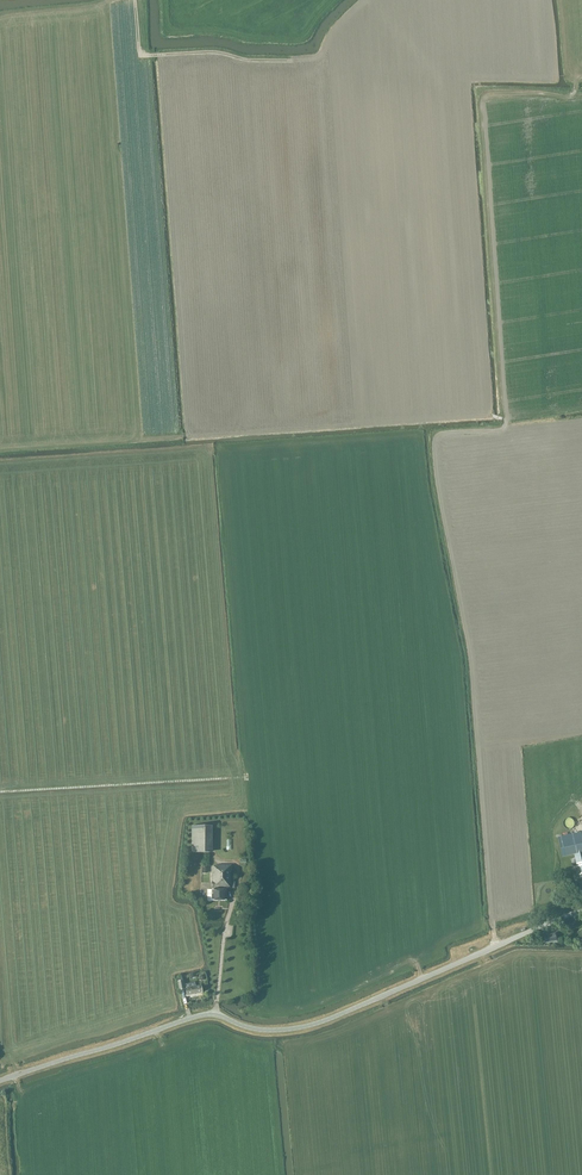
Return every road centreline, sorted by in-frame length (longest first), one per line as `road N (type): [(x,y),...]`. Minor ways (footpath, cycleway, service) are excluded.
road 1 (unclassified): [(0,1082),(214,1014),(267,1031),(323,1024),(581,913)]
road 2 (track): [(502,431),(451,434),(434,452),(471,654),(494,935)]
road 3 (track): [(318,61),(140,54),(135,0)]

